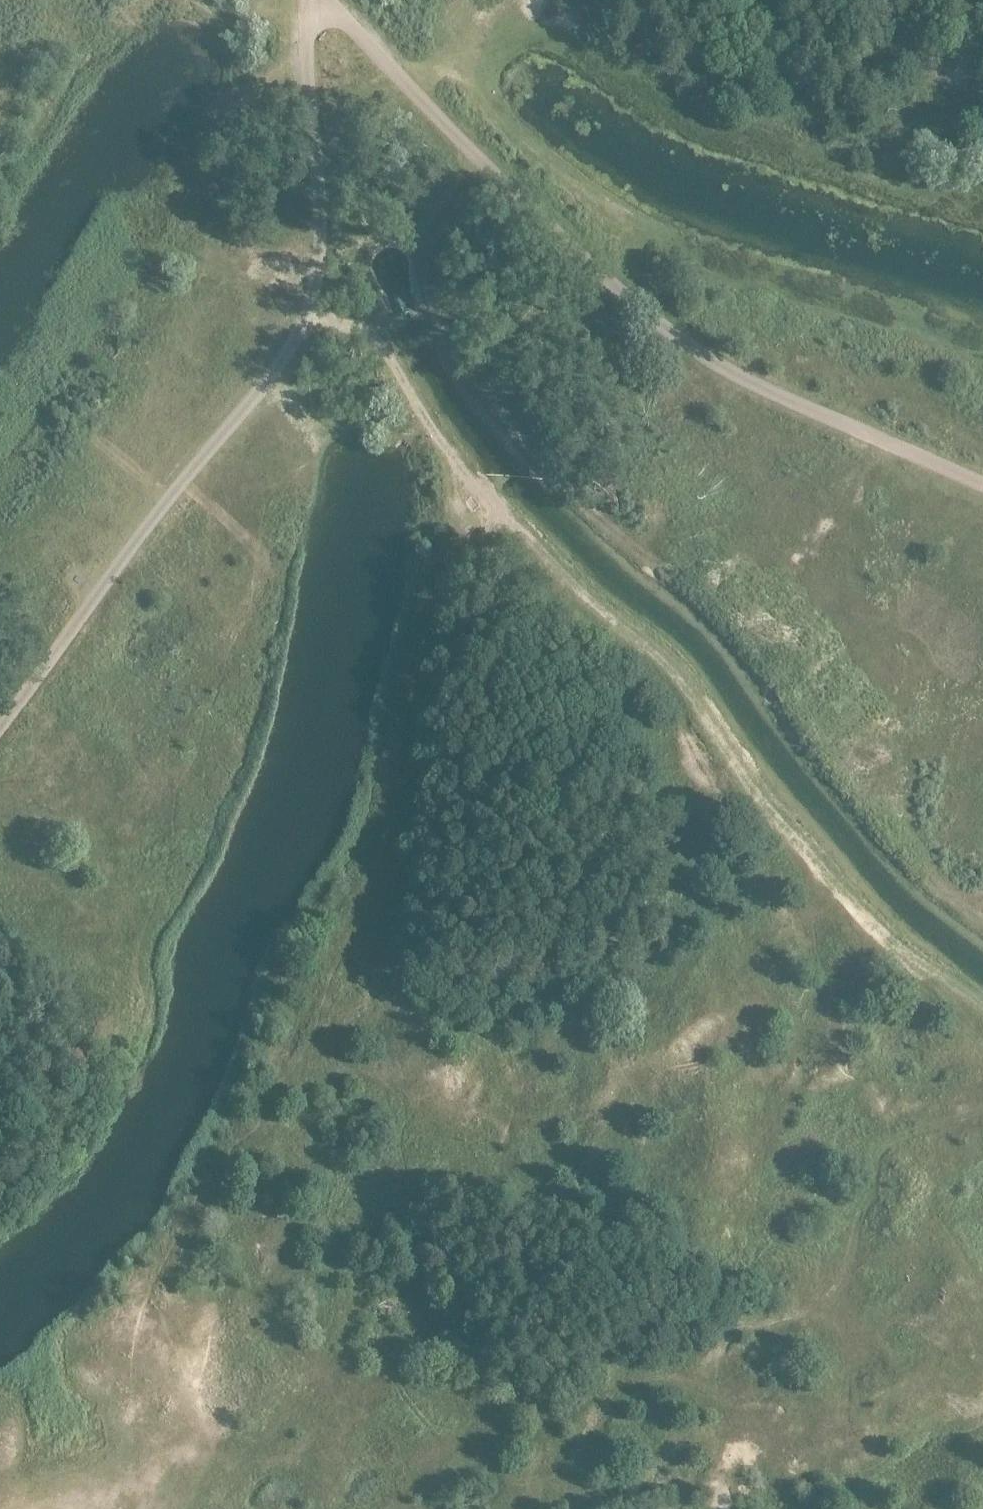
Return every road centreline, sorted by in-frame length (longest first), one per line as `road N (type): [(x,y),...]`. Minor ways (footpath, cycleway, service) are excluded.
road 1 (track): [(0,725),(297,339),(310,304),(320,224),(305,49),(311,0)]
road 2 (track): [(982,485),(718,366),(584,258),(409,88)]
road 3 (track): [(409,88),(524,12),(707,122),(982,206)]

